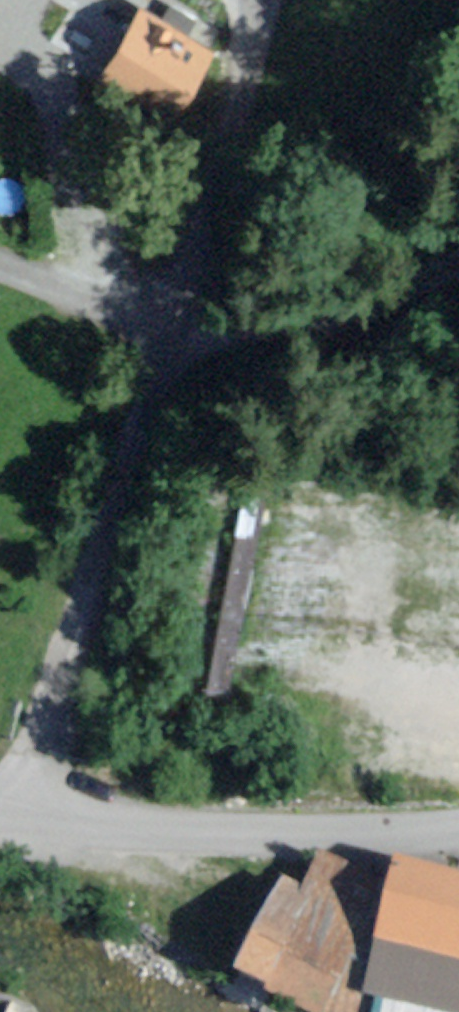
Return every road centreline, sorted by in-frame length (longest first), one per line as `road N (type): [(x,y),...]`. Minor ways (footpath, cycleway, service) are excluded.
road 1 (residential): [(39,824),(245,55),(243,0)]
road 2 (residential): [(458,834),(39,824)]
road 3 (track): [(175,335),(344,311),(458,263)]

